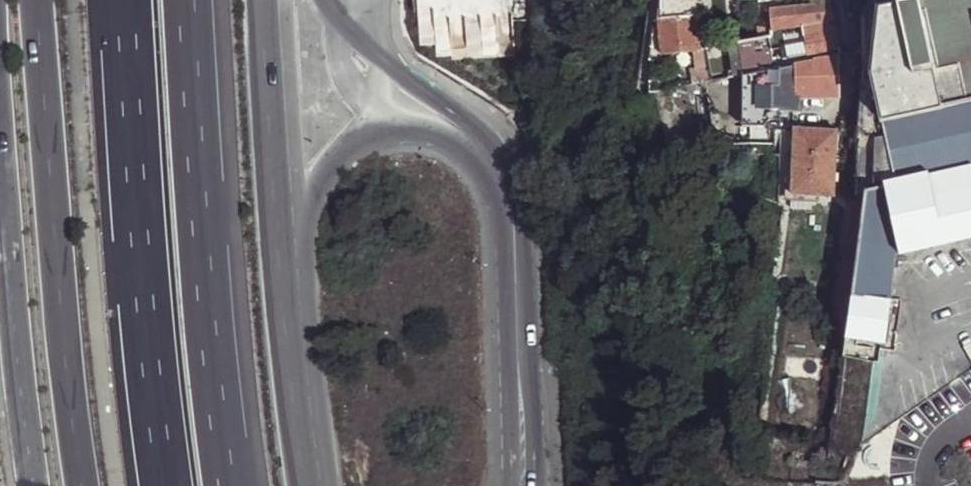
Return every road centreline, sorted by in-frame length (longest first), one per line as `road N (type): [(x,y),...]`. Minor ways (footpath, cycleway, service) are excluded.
road 1 (primary): [(37,0),(84,485)]
road 2 (motorway): [(231,485),(203,256),(188,0)]
road 3 (motorway): [(135,0),(175,485)]
road 4 (primary): [(0,68),(17,393),(34,485)]
road 5 (unclassified): [(292,296),(320,189),(354,143),(413,125),(456,135),(501,165)]
road 6 (unclassified): [(501,165),(513,196),(520,485)]
road 7 (primary): [(292,296),(271,0)]
road 8 (unclassified): [(501,165),(479,133),(380,53),(330,0)]
road 9 (primary): [(313,485),(292,296)]

